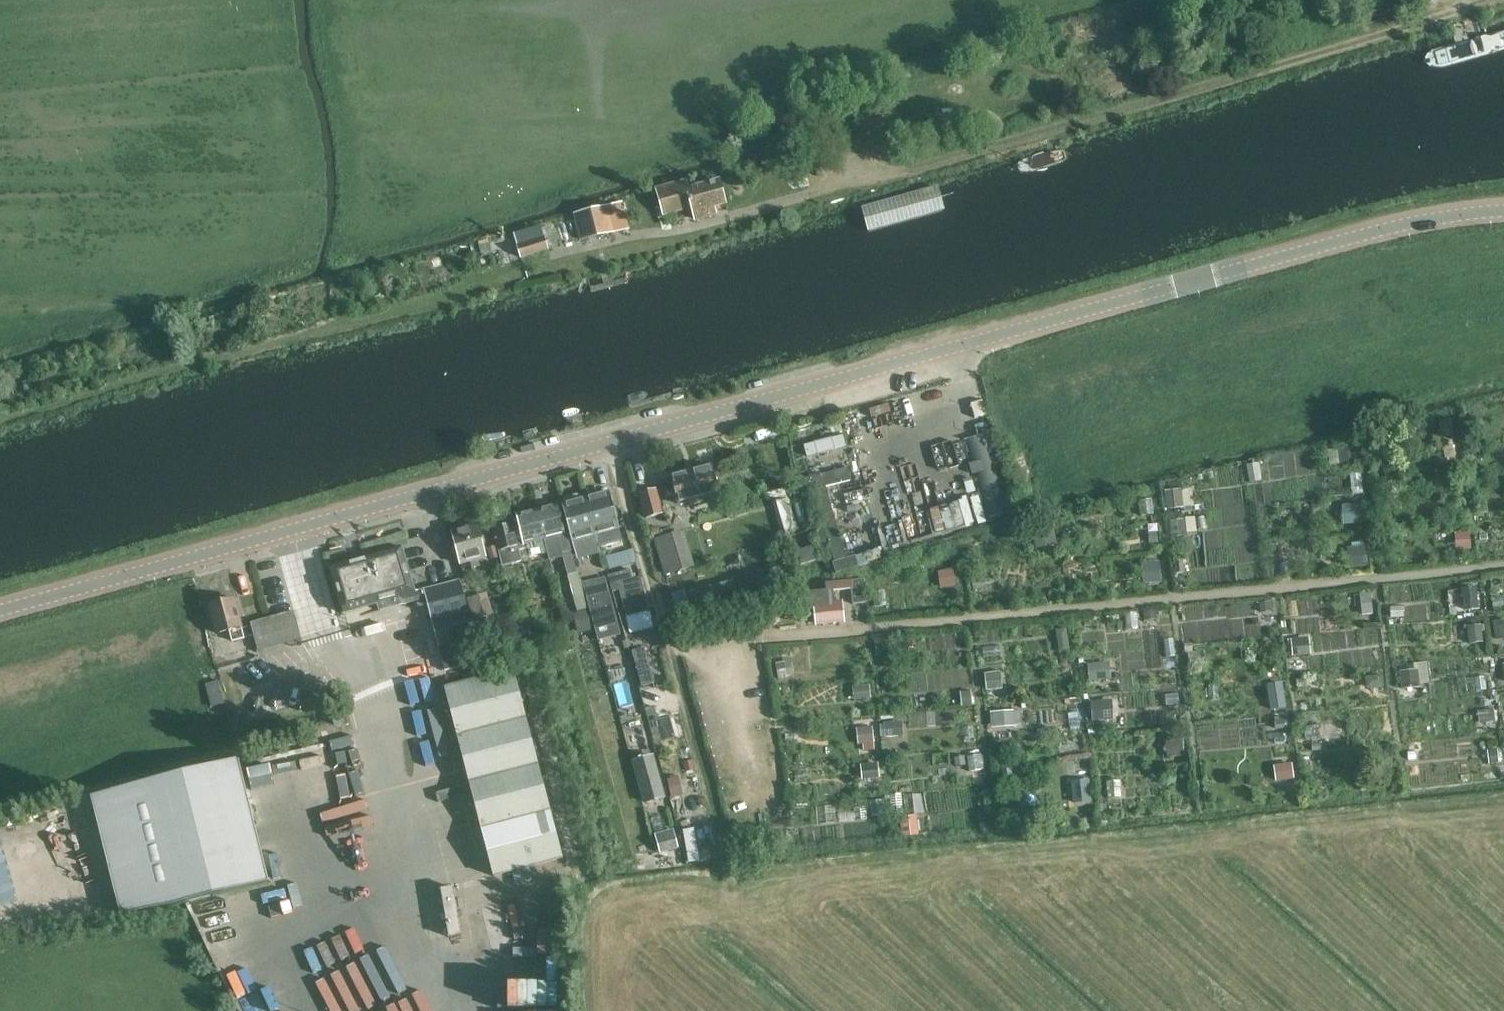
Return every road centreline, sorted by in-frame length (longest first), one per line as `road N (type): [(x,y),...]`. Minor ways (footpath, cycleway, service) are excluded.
road 1 (tertiary): [(0,610),(1374,235),(1503,214)]
road 2 (unclassified): [(728,215),(1493,0)]
road 3 (track): [(1503,565),(728,642)]
road 4 (track): [(0,421),(471,291),(552,256),(728,215)]
road 5 (track): [(731,881),(675,656)]

